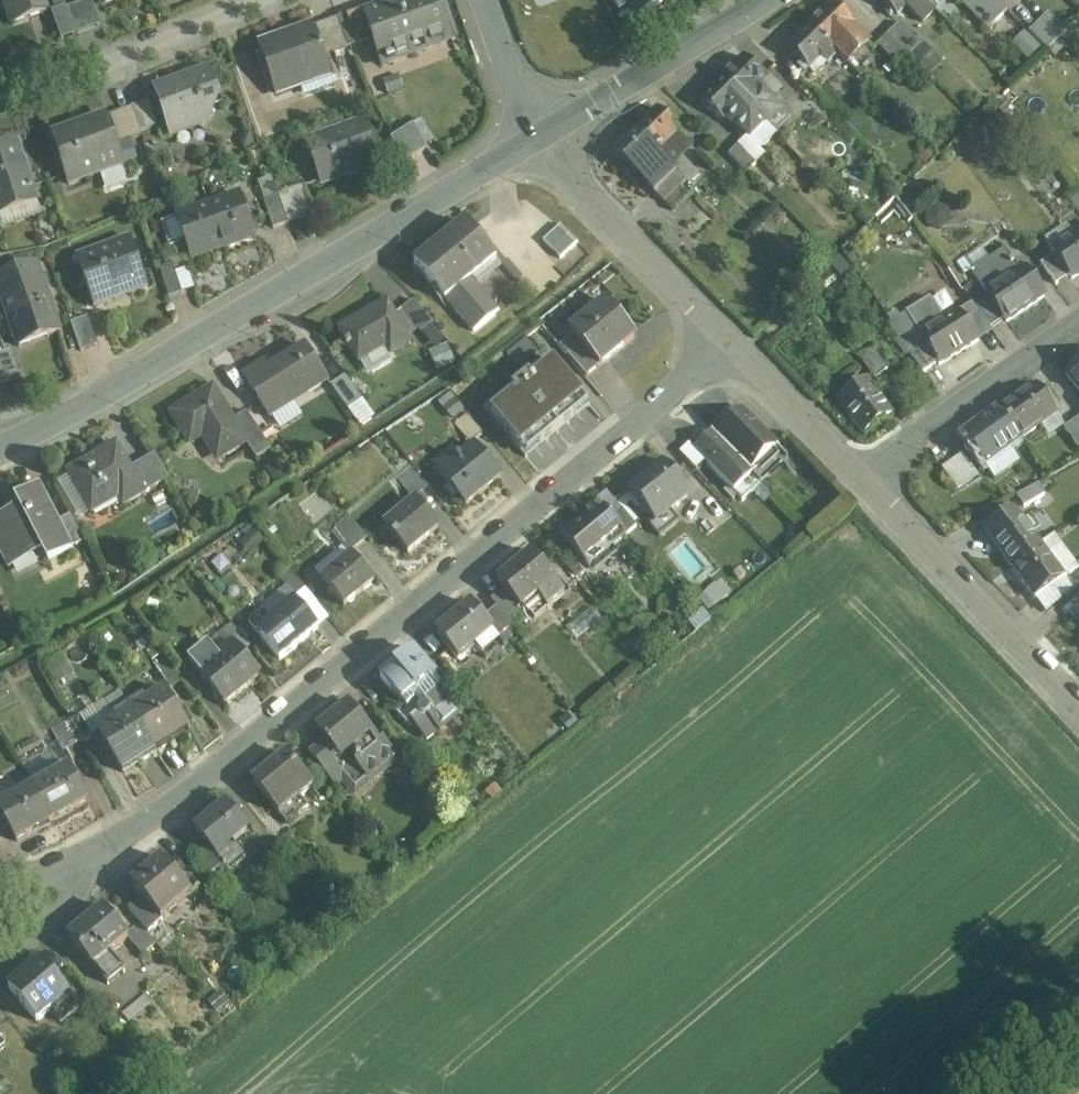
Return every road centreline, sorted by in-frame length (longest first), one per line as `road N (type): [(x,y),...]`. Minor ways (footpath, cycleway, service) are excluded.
road 1 (residential): [(134,830),(347,676),(505,532),(732,348)]
road 2 (tertiary): [(544,129),(98,406),(0,454)]
road 3 (residential): [(867,486),(1078,724)]
road 4 (residential): [(544,129),(593,204),(732,348)]
road 5 (residential): [(256,0),(77,74),(0,94)]
road 6 (residential): [(867,486),(1078,328)]
road 7 (tertiary): [(756,0),(544,129)]
road 8 (residential): [(732,348),(867,486)]
road 9 (residential): [(0,964),(89,894),(134,830)]
road 10 (residential): [(0,904),(134,830)]
road 11 (residential): [(486,0),(544,129)]

